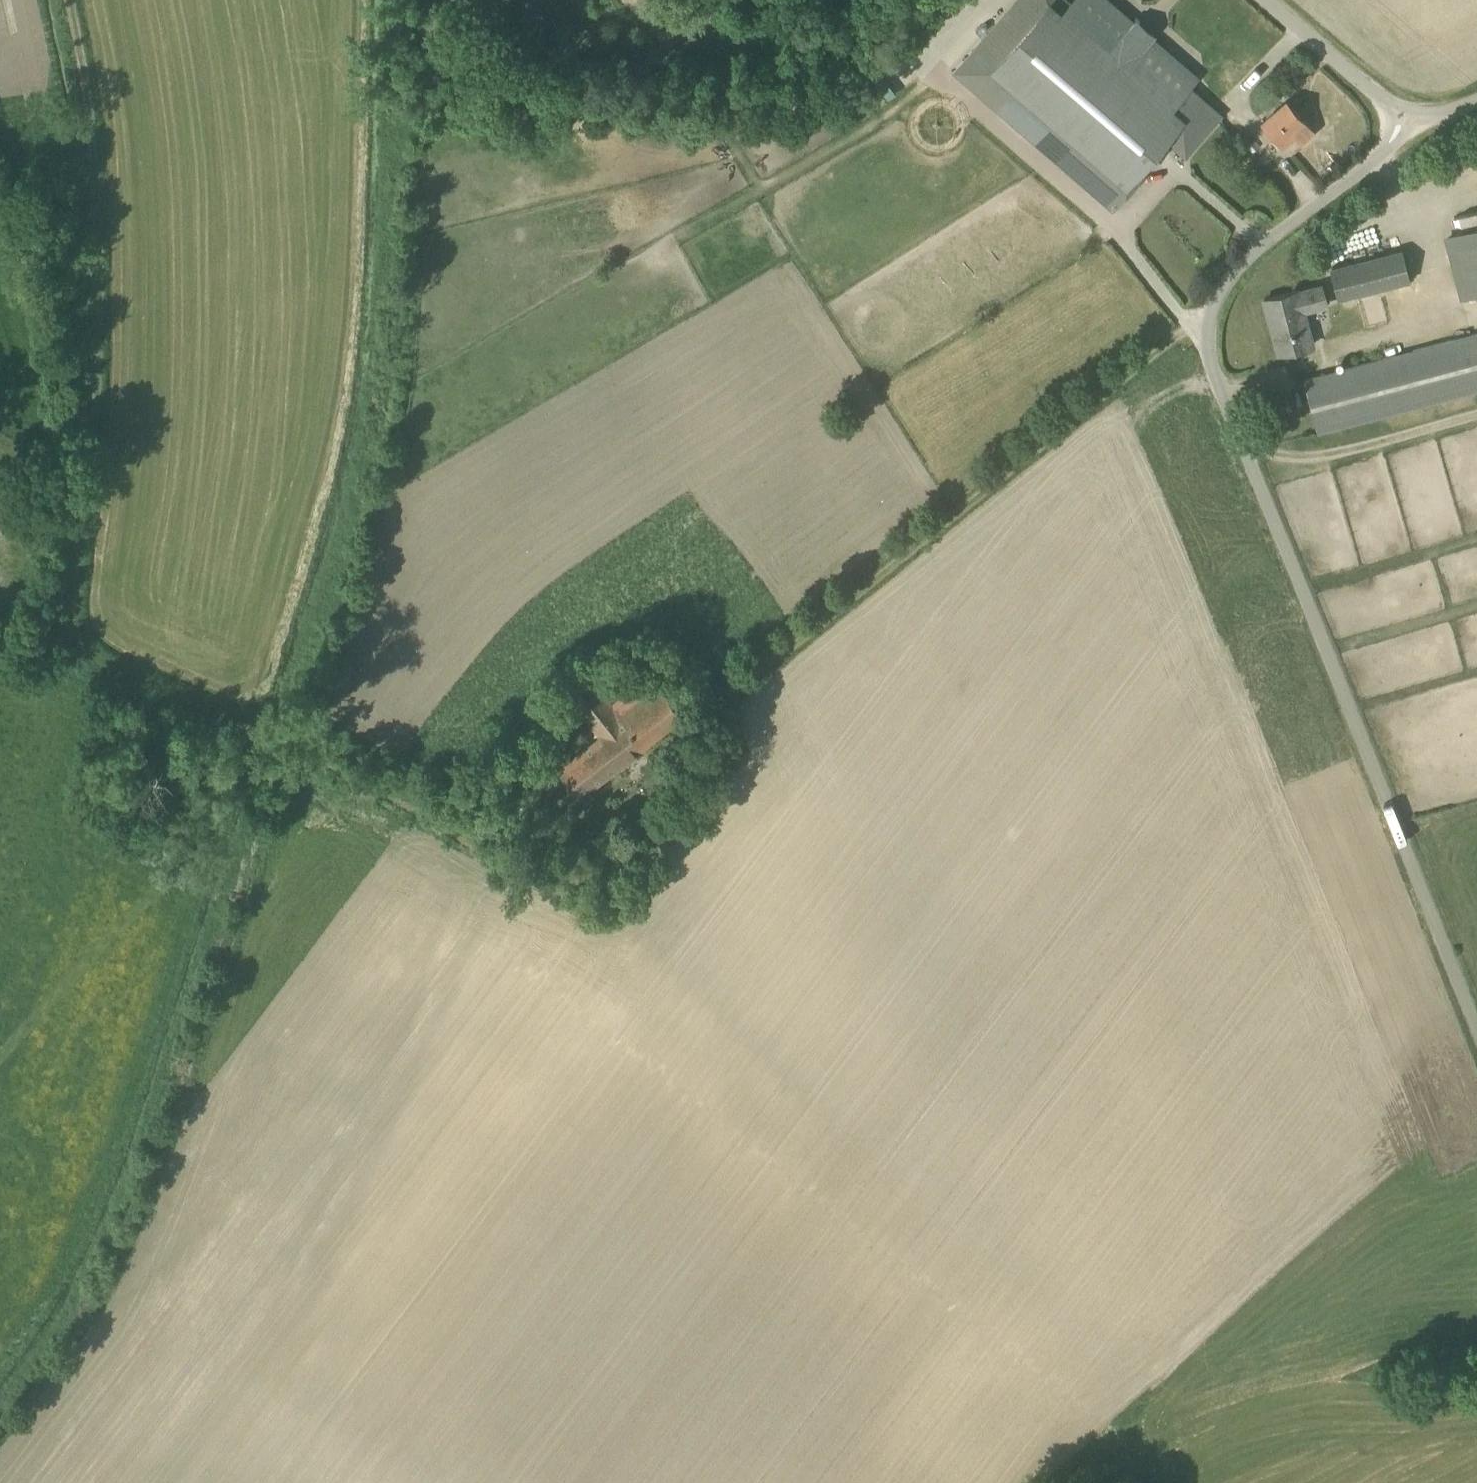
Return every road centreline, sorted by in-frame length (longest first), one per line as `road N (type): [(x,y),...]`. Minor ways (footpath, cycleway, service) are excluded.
road 1 (unclassified): [(1476,1013),(1228,372),(1219,314),(1244,261),(1378,166),(1404,115)]
road 2 (unclassified): [(1404,115),(1378,102),(1264,0)]

